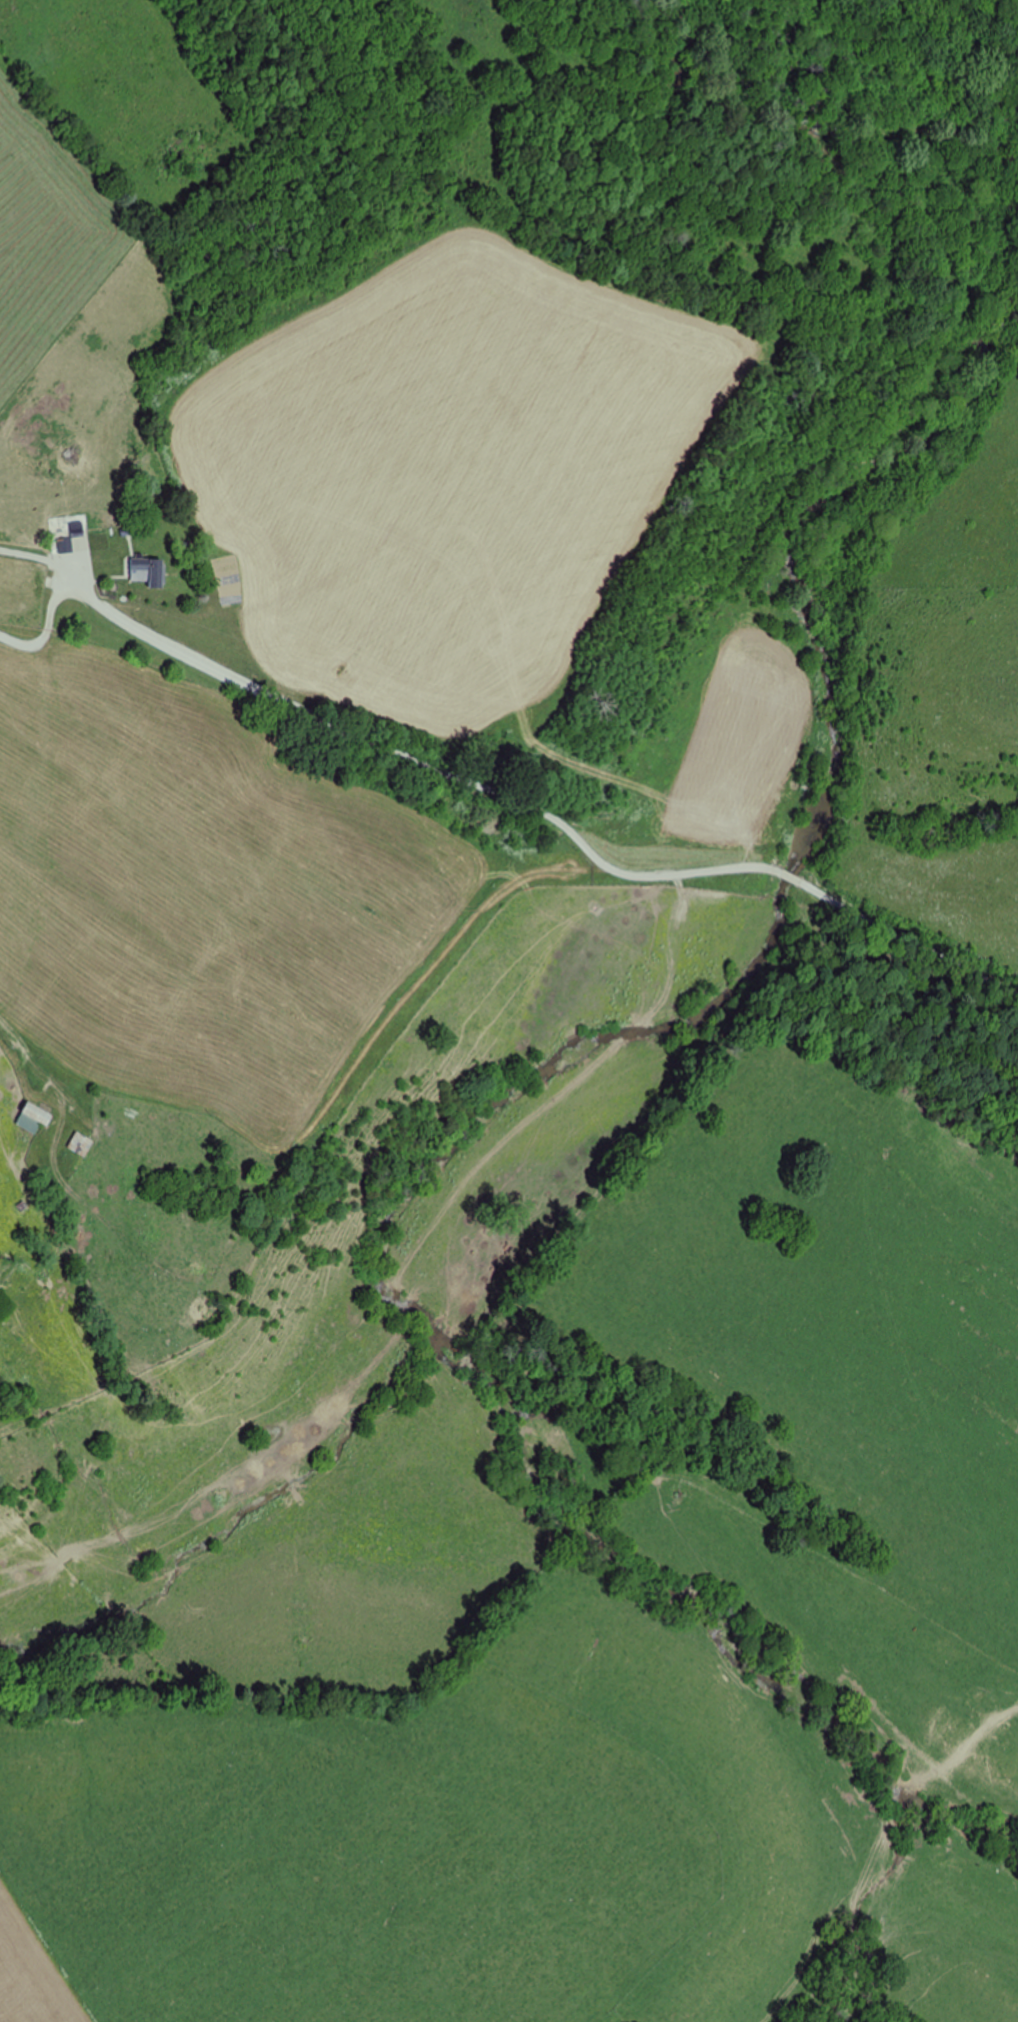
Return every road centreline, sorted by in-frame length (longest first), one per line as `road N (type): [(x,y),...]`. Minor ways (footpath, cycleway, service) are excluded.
road 1 (residential): [(1017,995),(780,873),(630,874),(607,865),(549,815),(478,775),(251,689),(157,640)]
road 2 (residential): [(246,1134),(504,888),(584,845)]

